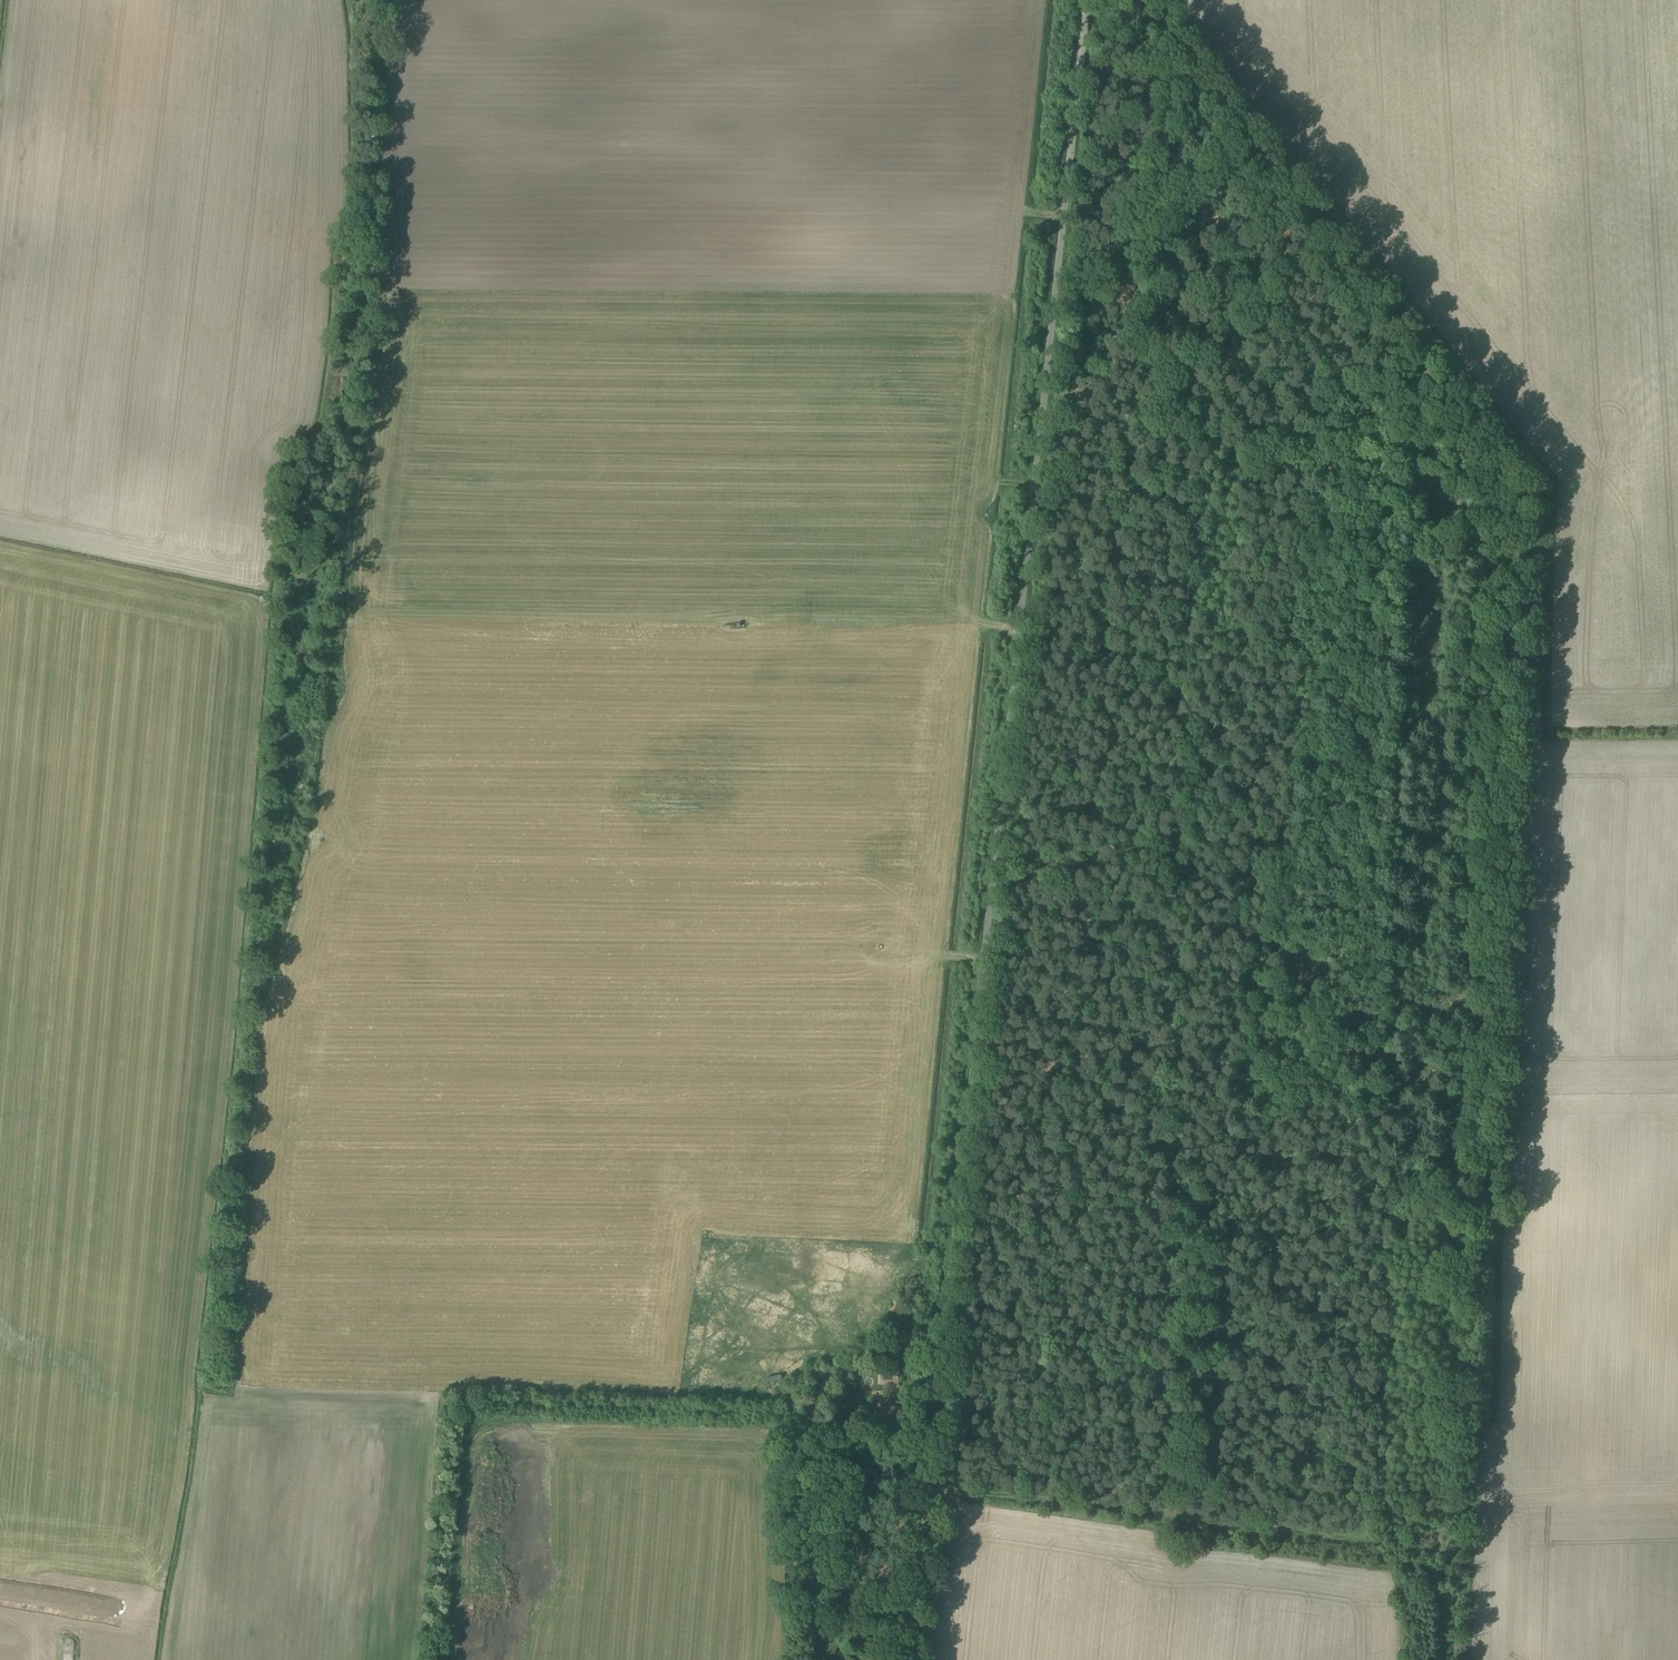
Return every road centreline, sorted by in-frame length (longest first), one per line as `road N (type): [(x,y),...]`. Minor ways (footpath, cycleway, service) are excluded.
road 1 (unclassified): [(1086,0),(1046,310),(925,1659)]

